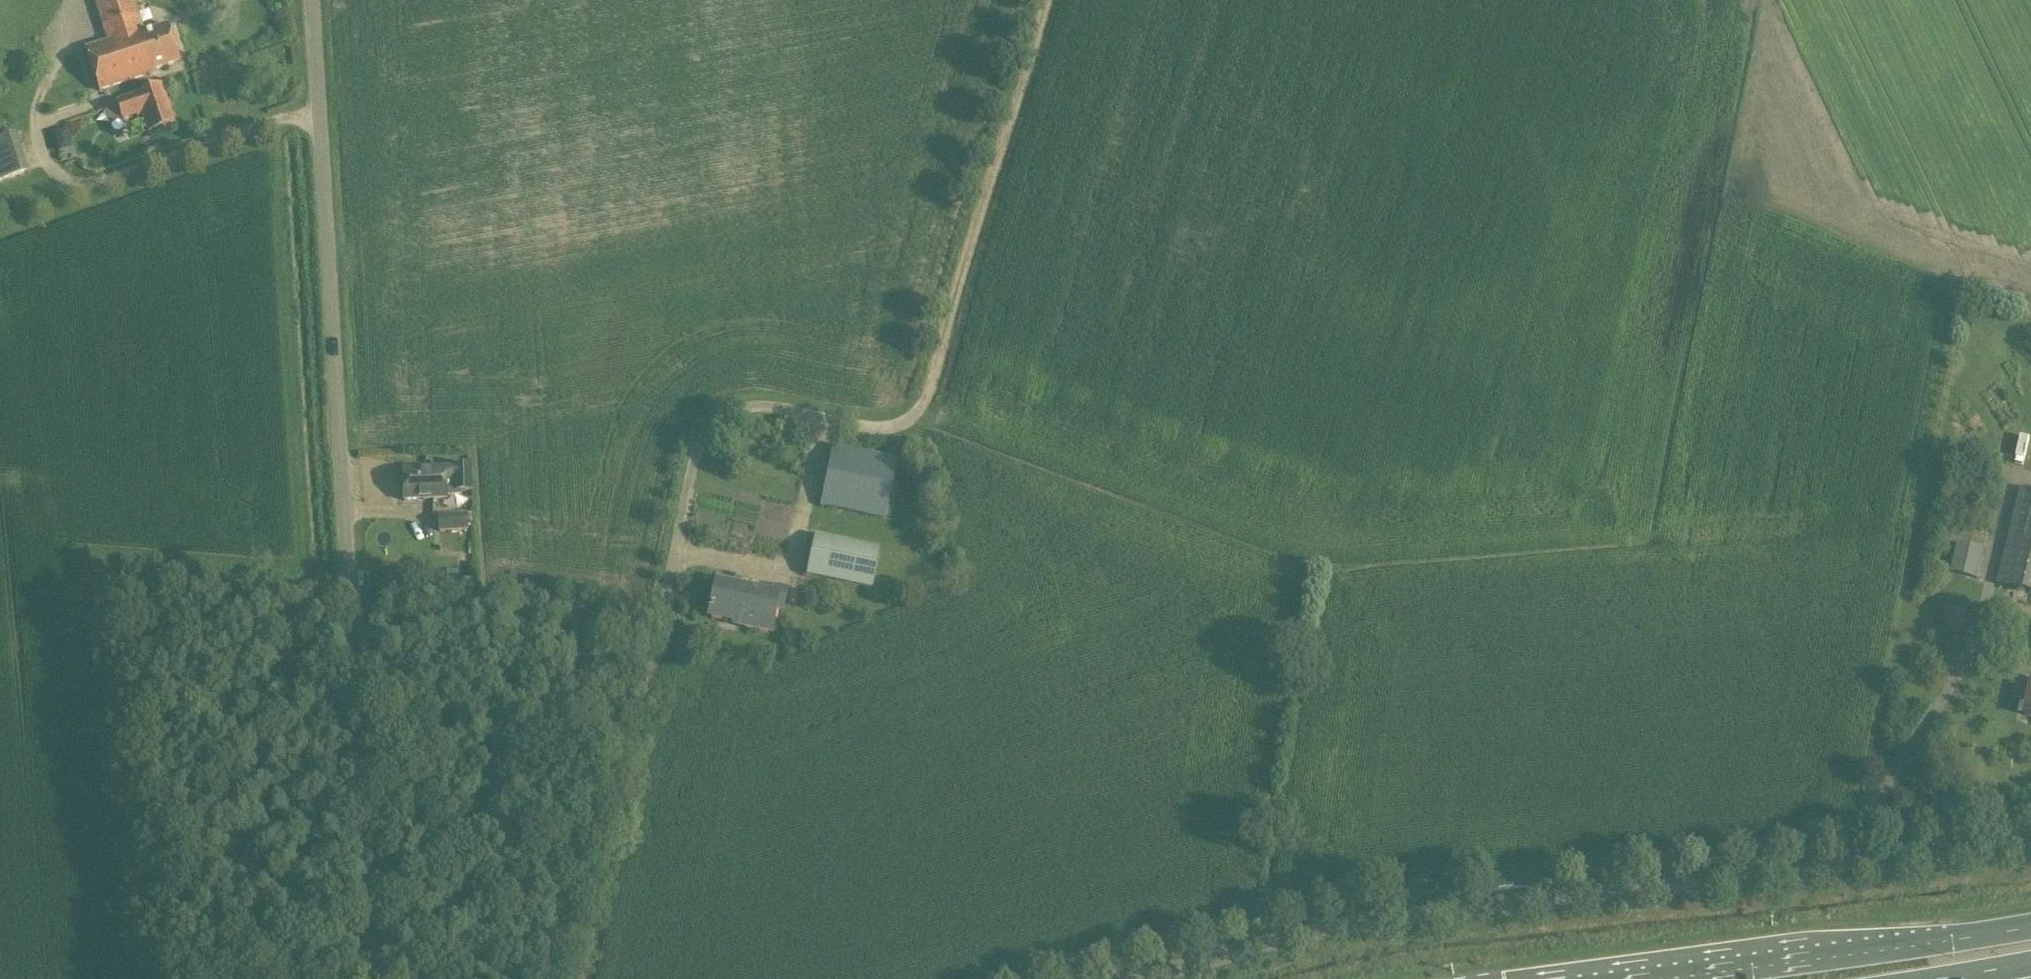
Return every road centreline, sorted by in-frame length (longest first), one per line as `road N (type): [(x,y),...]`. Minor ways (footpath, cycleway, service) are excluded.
road 1 (unclassified): [(381,978),(310,0)]
road 2 (unclassified): [(2030,844),(1405,911),(1130,978)]
road 3 (unclassified): [(588,978),(690,475),(709,430),(754,406),(889,429),(927,399)]
road 4 (primary): [(2030,927),(1573,978)]
road 5 (track): [(927,399),(1045,0)]

